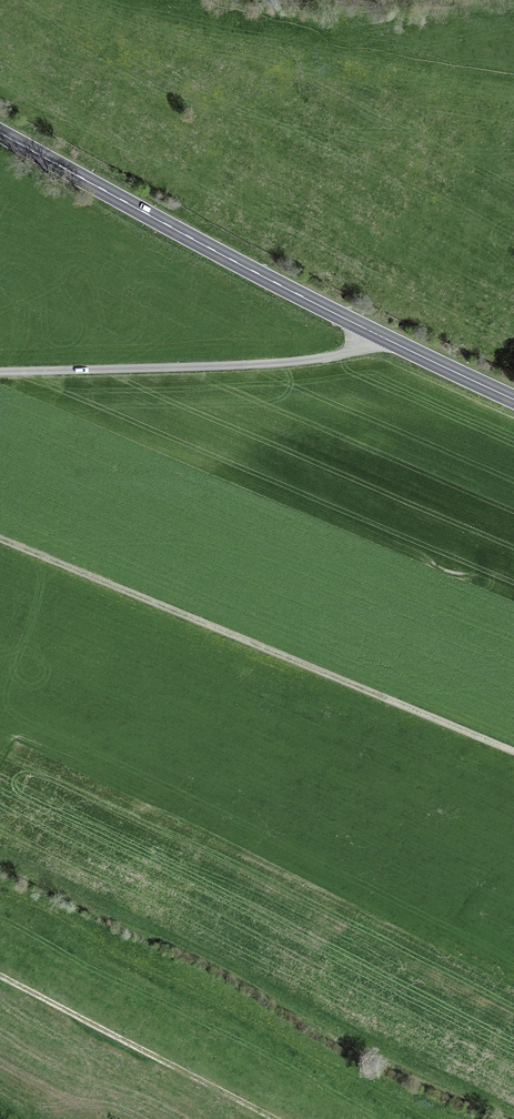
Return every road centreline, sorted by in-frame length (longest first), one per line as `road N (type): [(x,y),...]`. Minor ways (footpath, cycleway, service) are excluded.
road 1 (track): [(0,541),(513,754)]
road 2 (secondary): [(0,131),(375,333)]
road 3 (residential): [(0,375),(313,360),(357,348),(375,333)]
road 4 (track): [(0,977),(270,1118)]
road 5 (secondary): [(375,333),(513,401)]

